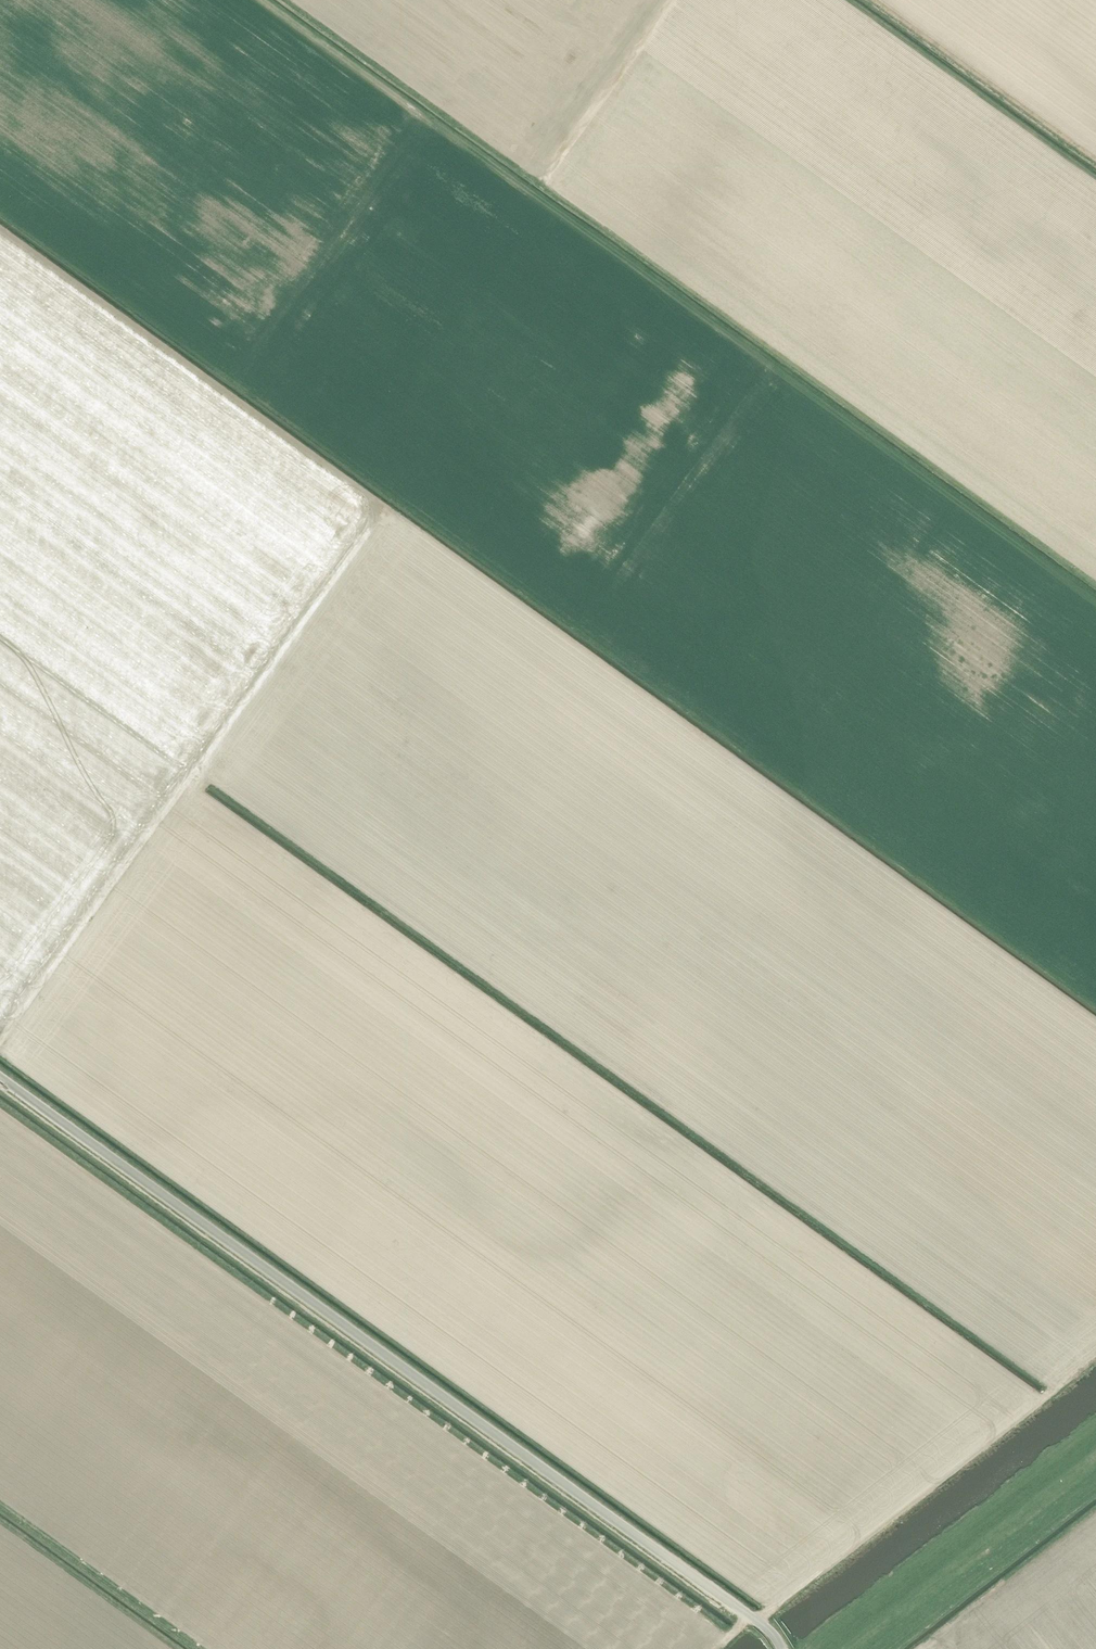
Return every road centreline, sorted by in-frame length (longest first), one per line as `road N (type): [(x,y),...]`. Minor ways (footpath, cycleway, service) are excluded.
road 1 (tertiary): [(781,1648),(759,1624),(0,1082)]
road 2 (track): [(260,0),(758,360)]

